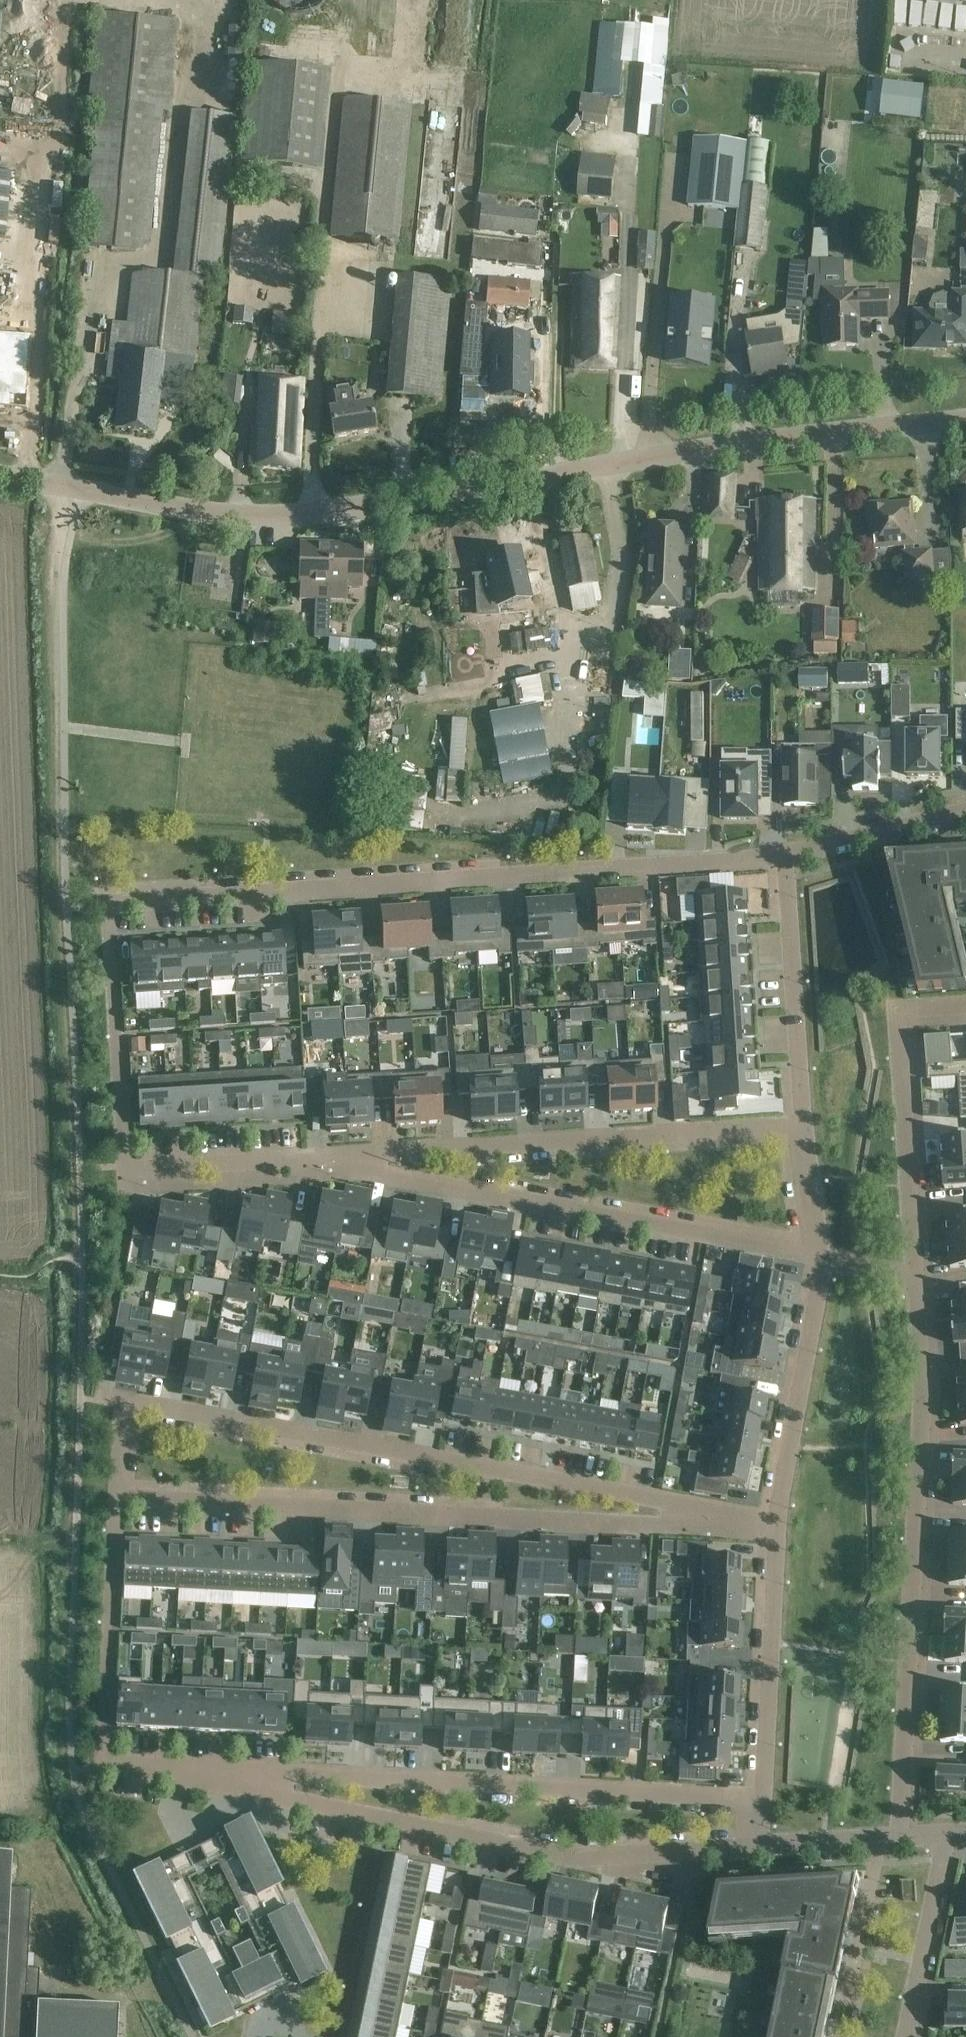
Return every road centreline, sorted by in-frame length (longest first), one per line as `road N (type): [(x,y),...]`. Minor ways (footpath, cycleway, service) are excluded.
road 1 (unclassified): [(0,476),(284,518),(688,451),(965,422)]
road 2 (residential): [(785,856),(106,903),(122,1172)]
road 3 (residential): [(731,1523),(656,1499),(122,1403)]
road 4 (residential): [(116,1498),(731,1523)]
road 5 (residential): [(920,1277),(928,1381),(903,1838)]
road 6 (residential): [(758,1848),(588,1860),(215,1784)]
road 7 (residential): [(761,1800),(295,1775),(215,1784)]
road 8 (residential): [(820,1257),(318,1159)]
road 9 (residential): [(318,1159),(800,1129)]
road 10 (residential): [(215,1784),(102,1761),(116,1498)]
road 11 (track): [(72,488),(52,585),(53,727),(177,741)]
road 12 (residential): [(965,1008),(902,1013),(920,1277)]
road 13 (residential): [(761,1800),(775,1526)]
road 14 (residential): [(800,1129),(785,856)]
road 15 (residential): [(775,1526),(820,1257)]
road 16 (residential): [(948,1835),(906,2036)]
road 17 (residential): [(880,1840),(840,2036)]
road 18 (residential): [(318,1159),(122,1172)]
road 19 (residential): [(785,856),(965,813)]
road 20 (residential): [(820,1257),(800,1129)]
road 21 (residential): [(758,1848),(880,1840)]

